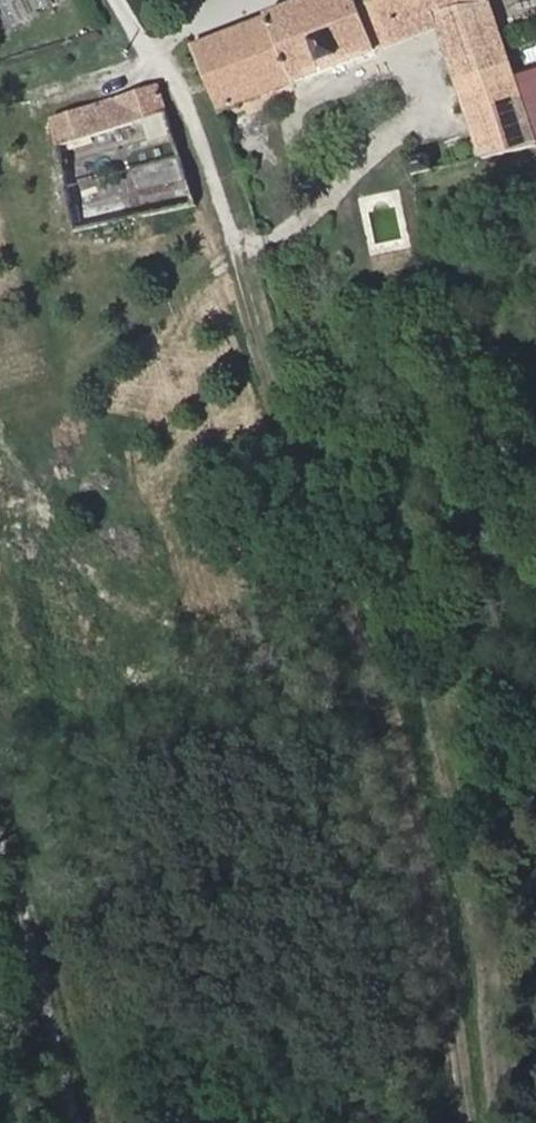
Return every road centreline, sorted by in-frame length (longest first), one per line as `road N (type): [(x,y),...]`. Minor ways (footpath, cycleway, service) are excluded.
road 1 (track): [(465,1122),(425,878),(196,125)]
road 2 (track): [(0,837),(80,1122)]
road 3 (unclassified): [(125,0),(196,125)]

